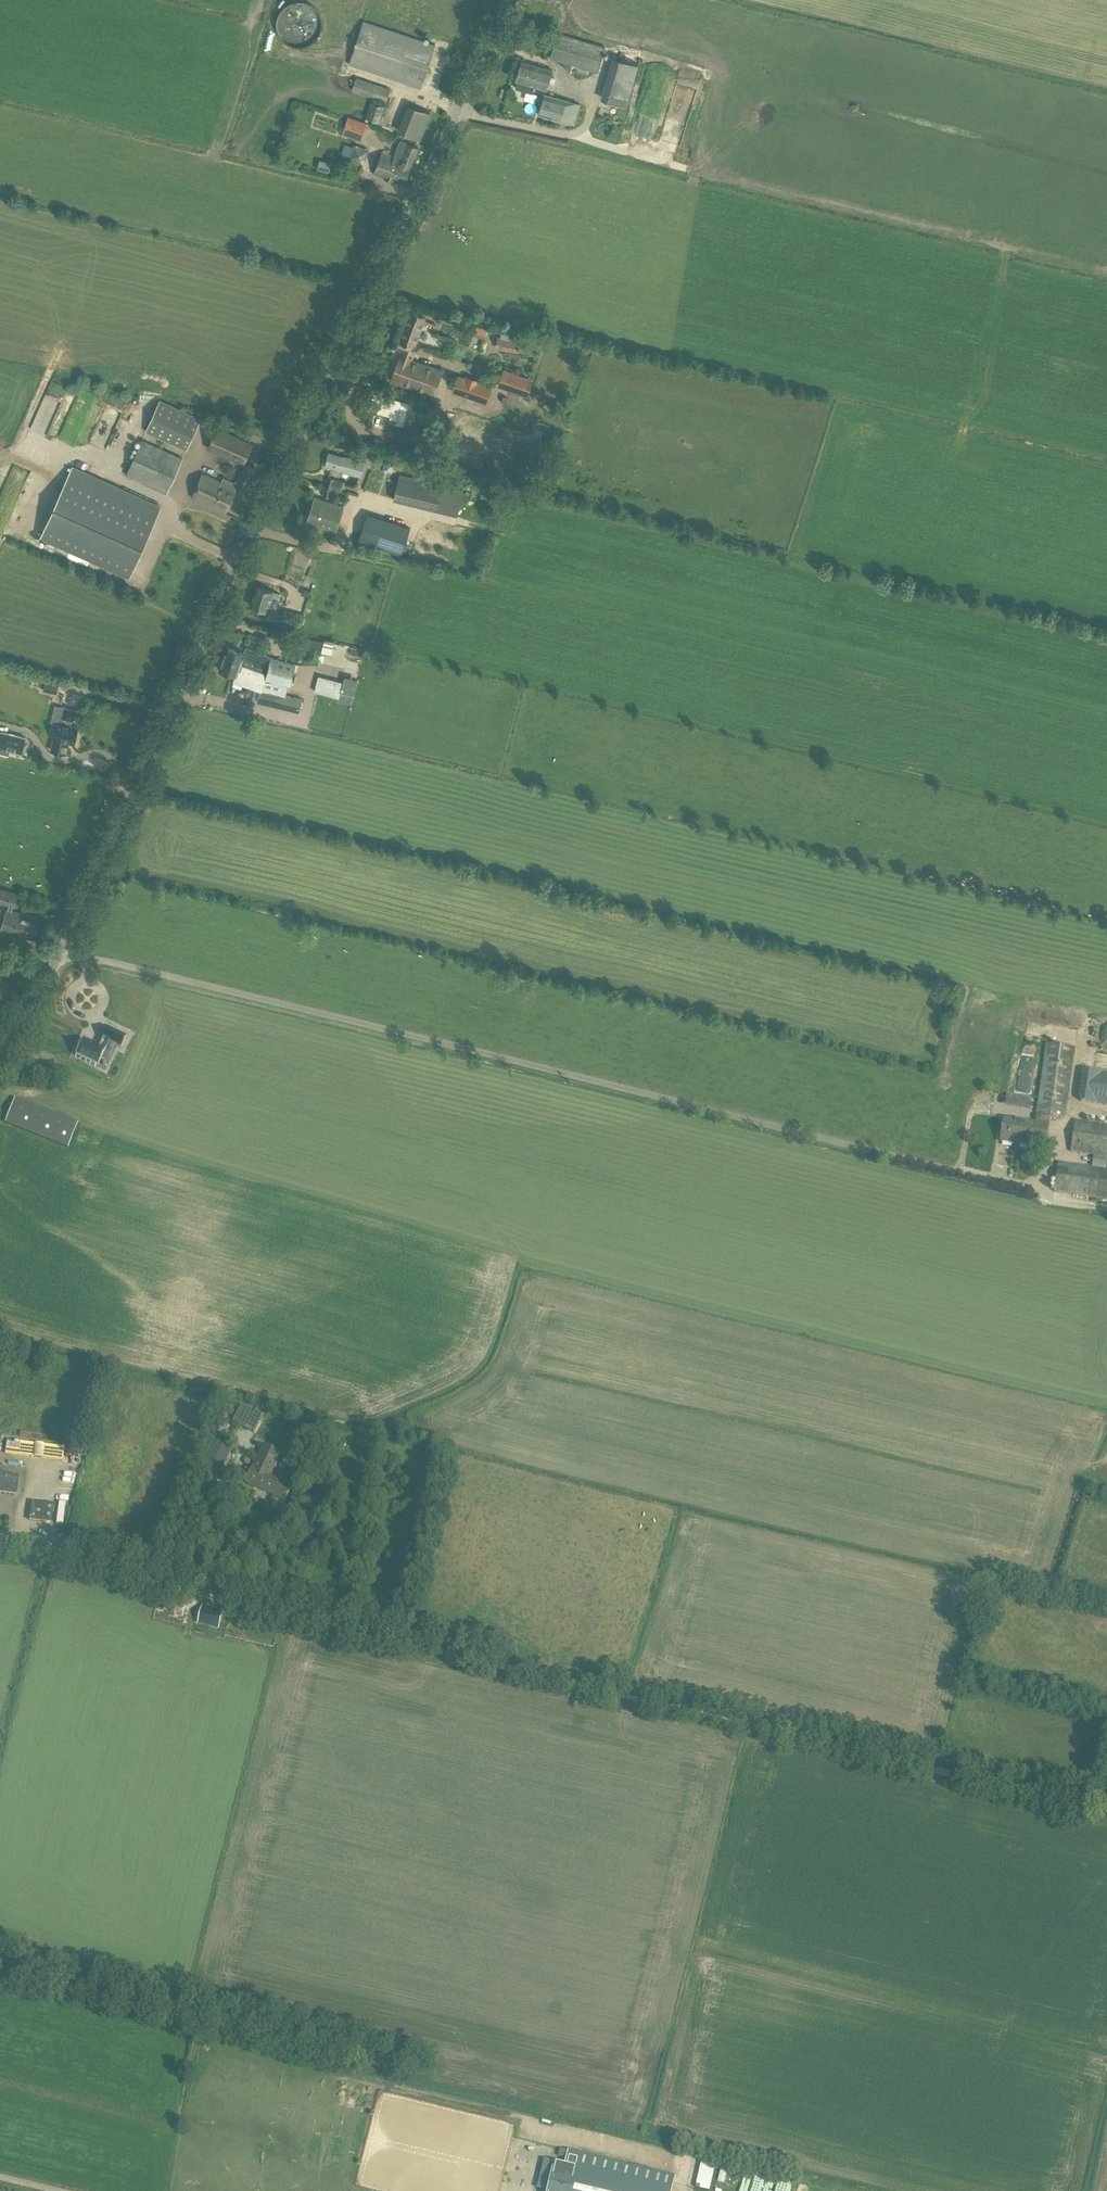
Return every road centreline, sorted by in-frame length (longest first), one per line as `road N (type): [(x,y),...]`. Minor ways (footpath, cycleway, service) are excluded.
road 1 (track): [(1106,1810),(70,1560)]
road 2 (unclassified): [(57,949),(504,0)]
road 3 (unclassified): [(977,1174),(57,949)]
road 4 (track): [(405,2064),(0,1968)]
road 5 (unclassified): [(0,1067),(57,949)]

